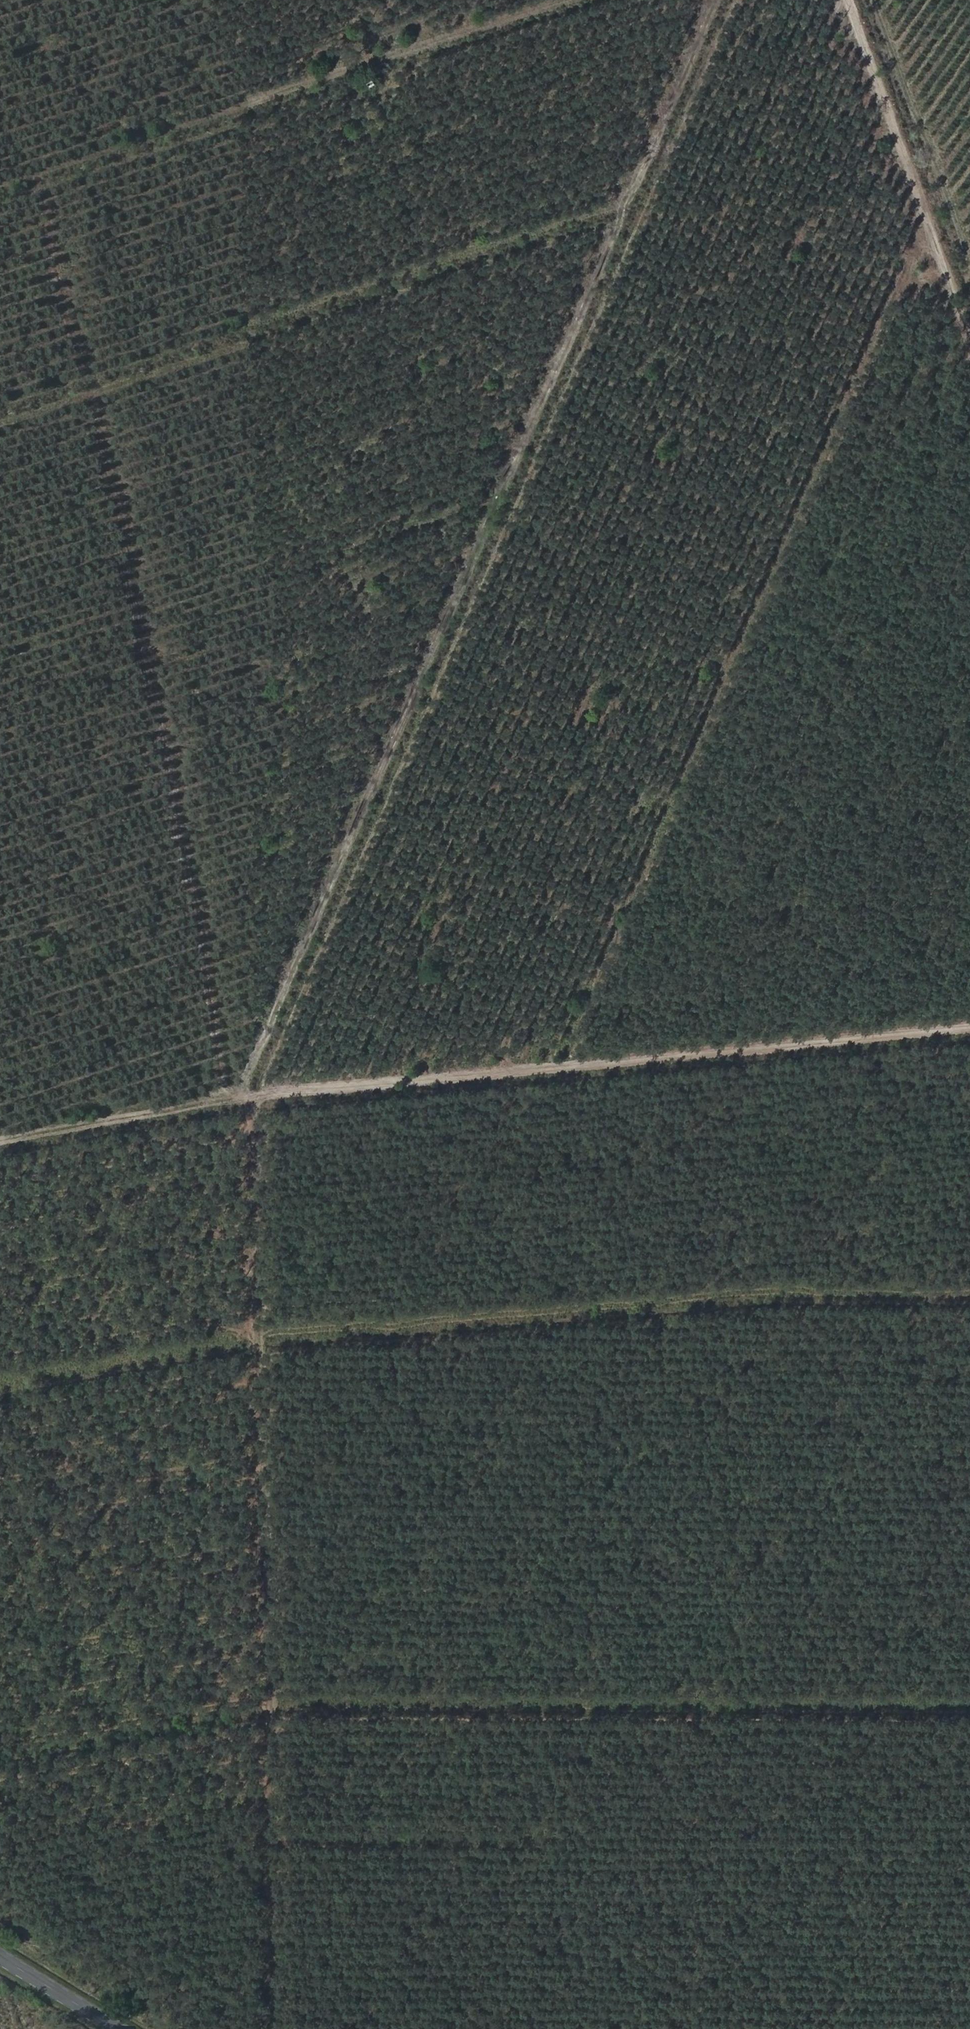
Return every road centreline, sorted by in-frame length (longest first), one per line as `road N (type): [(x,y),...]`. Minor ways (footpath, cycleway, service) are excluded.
road 1 (track): [(850,0),(969,344)]
road 2 (secondary): [(0,1956),(119,2028)]

